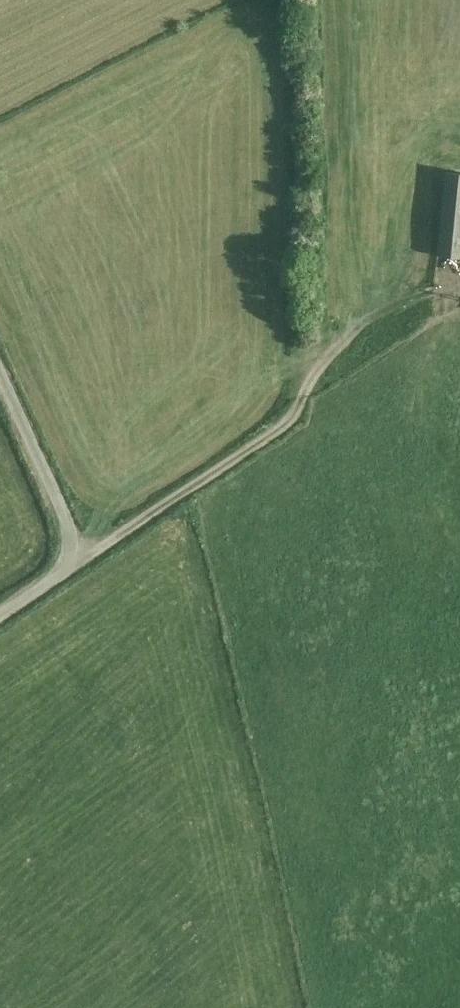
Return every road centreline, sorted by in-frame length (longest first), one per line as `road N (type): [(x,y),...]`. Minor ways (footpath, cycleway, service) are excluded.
road 1 (track): [(0,379),(79,558),(0,609)]

